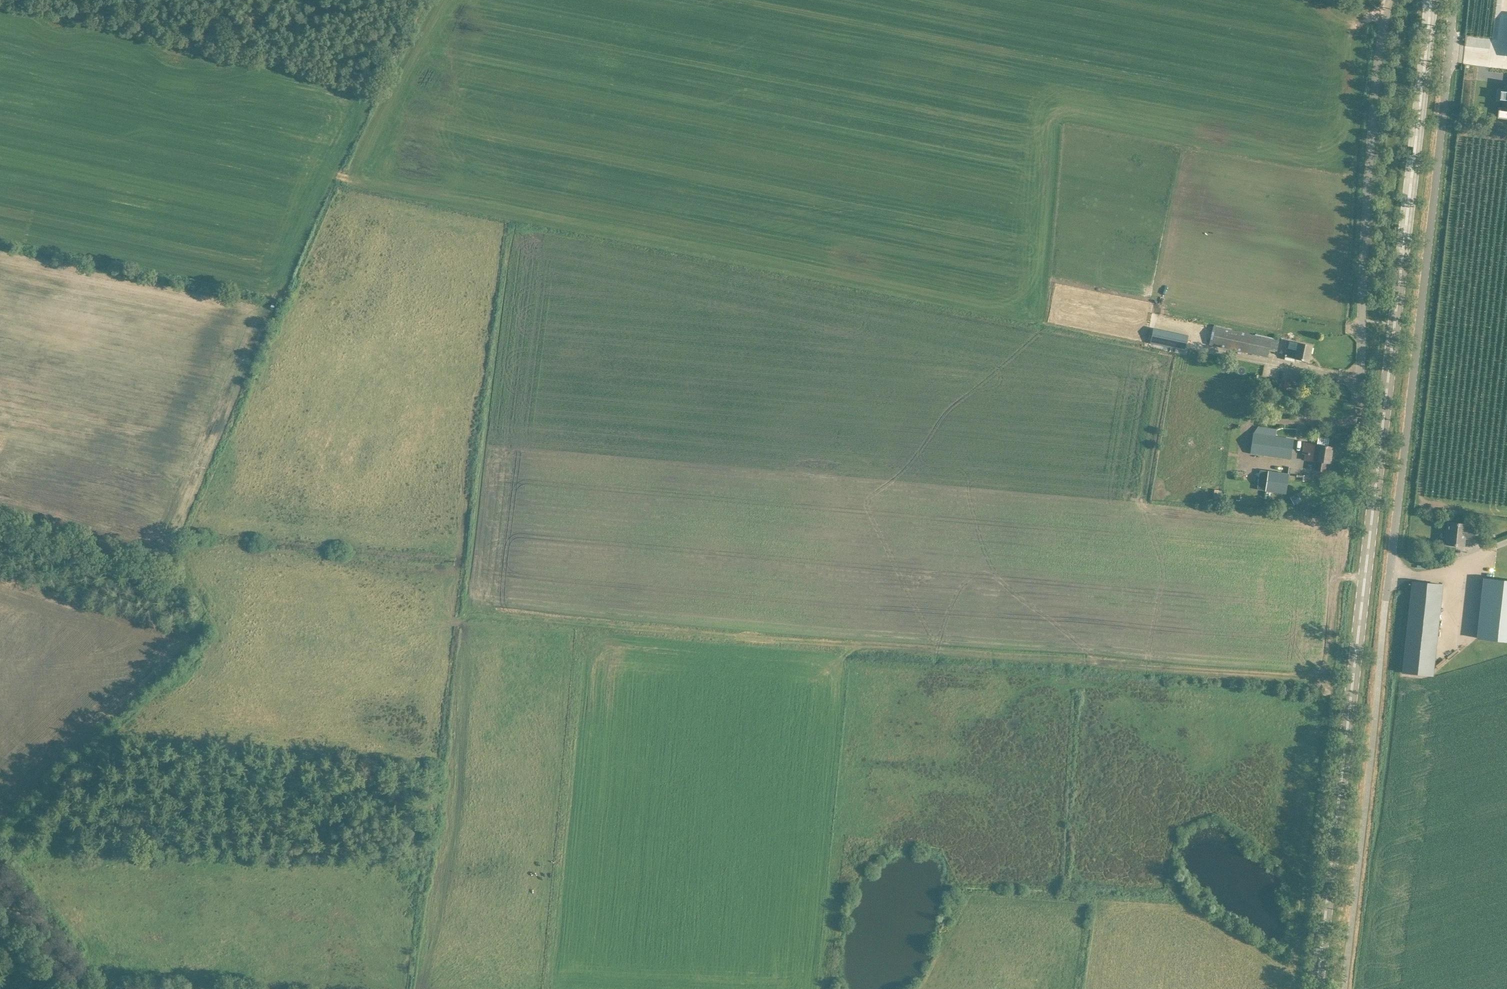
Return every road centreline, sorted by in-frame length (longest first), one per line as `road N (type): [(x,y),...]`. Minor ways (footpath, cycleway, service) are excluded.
road 1 (secondary): [(1317,988),(1431,0)]
road 2 (unclassified): [(1389,570),(1453,0)]
road 3 (unclassified): [(1356,412),(1374,99),(1388,0)]
road 4 (track): [(1506,542),(1421,577),(1389,570)]

